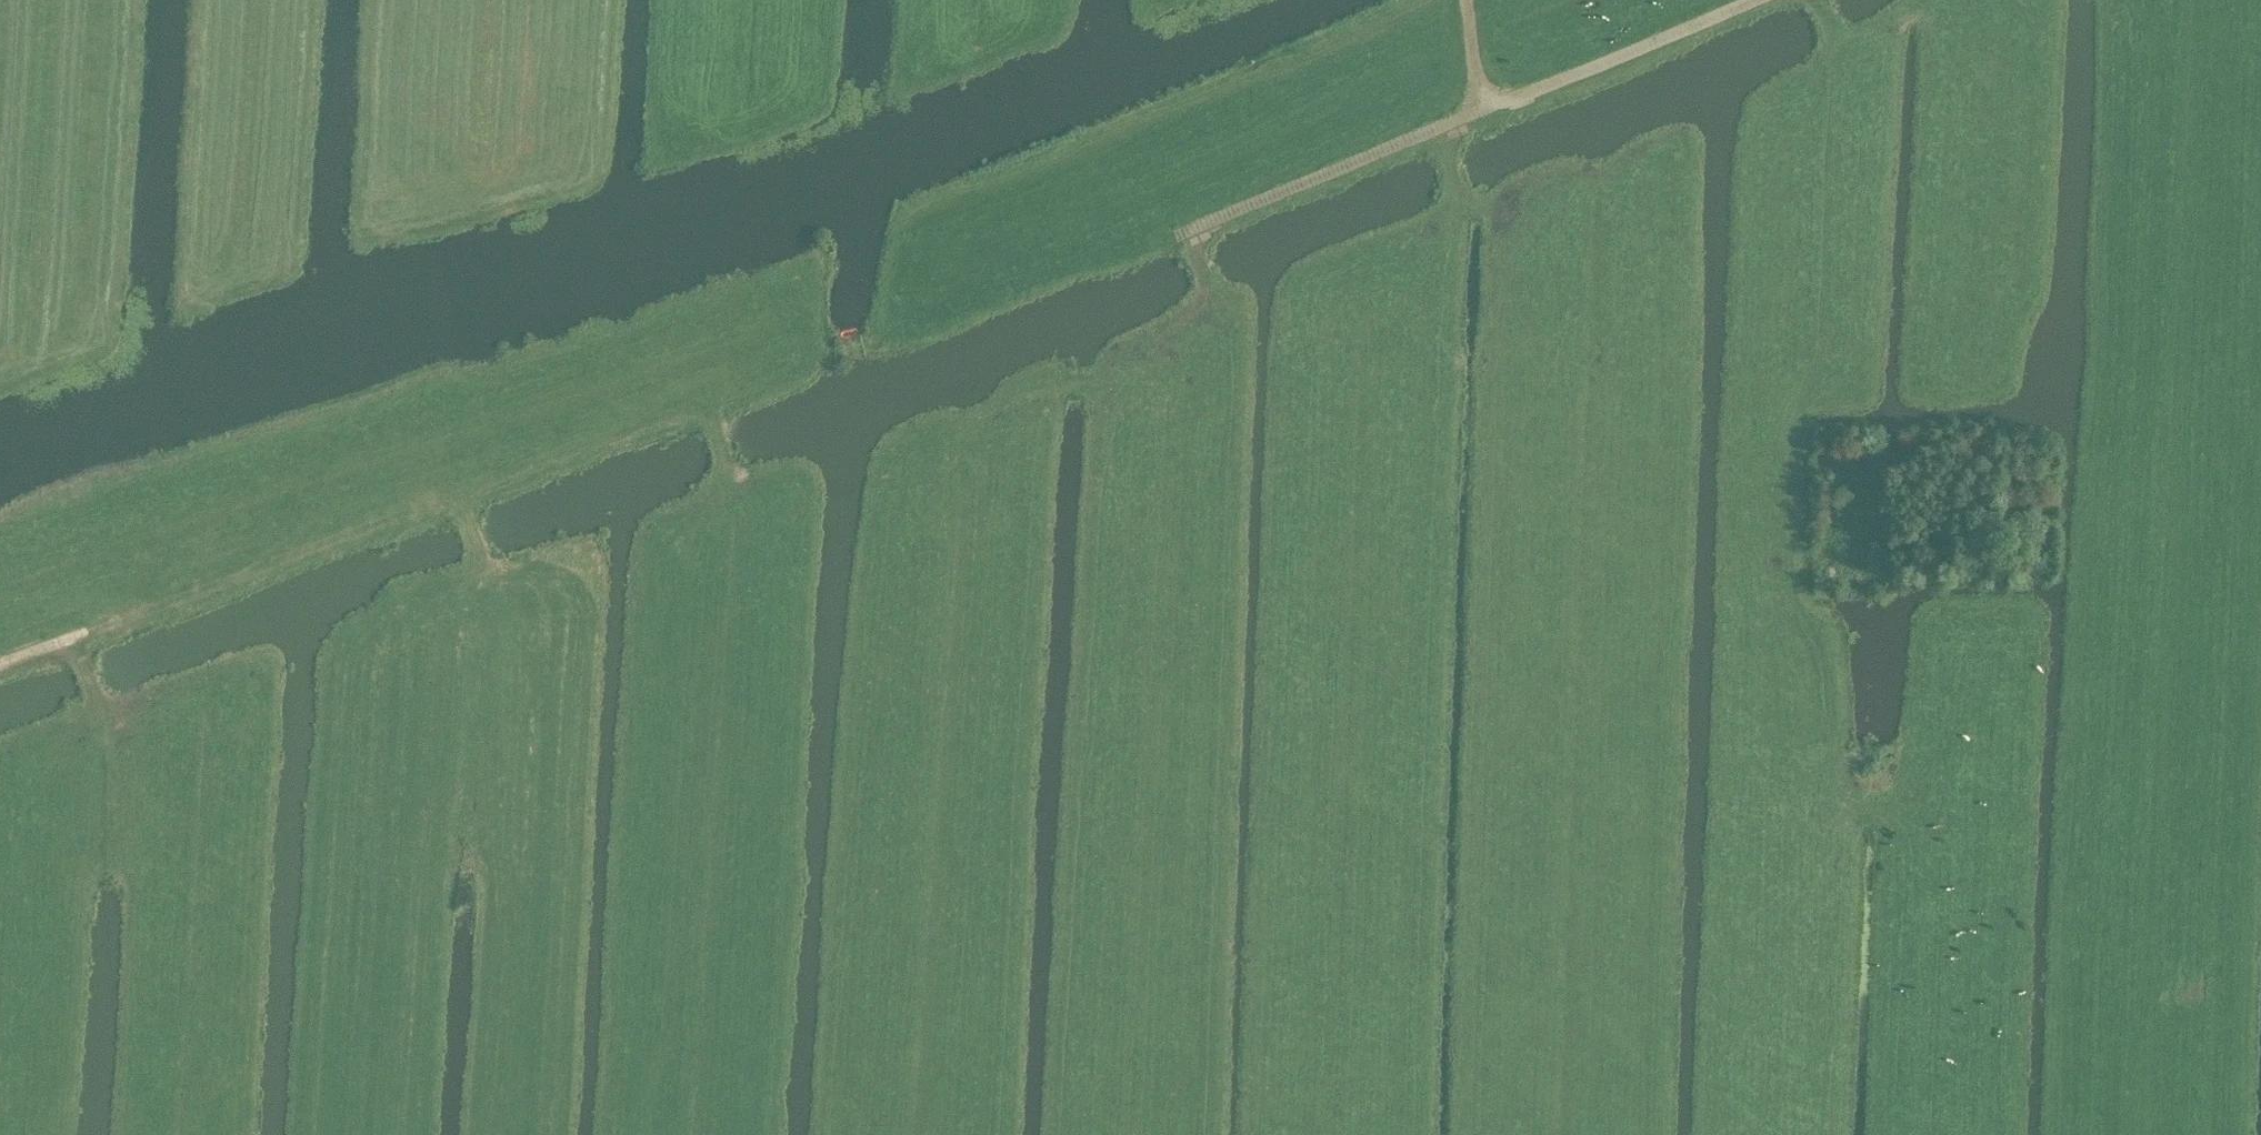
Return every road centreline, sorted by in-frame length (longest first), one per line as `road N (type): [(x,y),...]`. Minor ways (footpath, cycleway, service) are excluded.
road 1 (track): [(1758,0),(0,660)]

